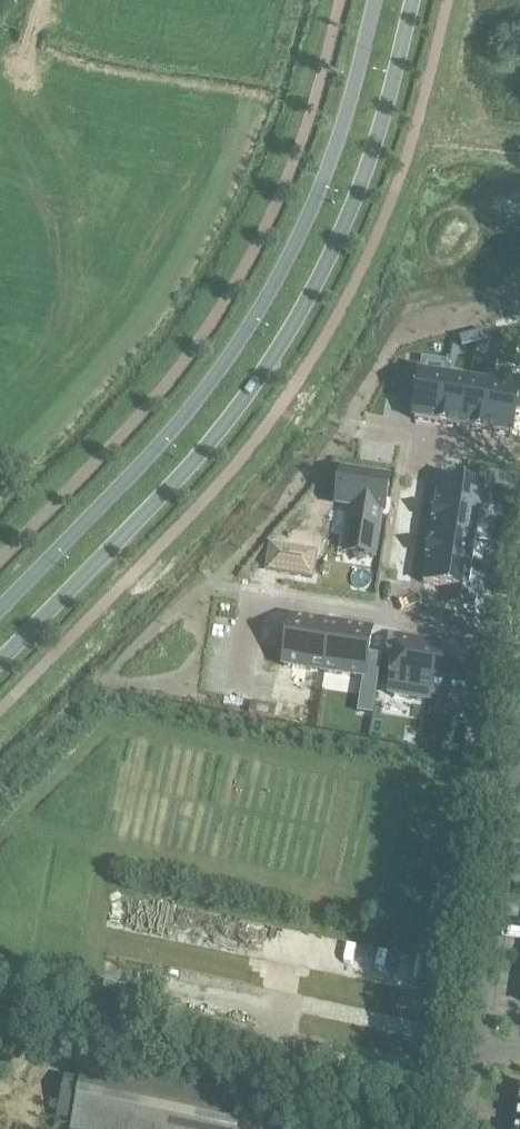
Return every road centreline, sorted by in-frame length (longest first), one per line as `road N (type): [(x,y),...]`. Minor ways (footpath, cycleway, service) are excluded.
road 1 (tertiary): [(0,663),(193,464),(264,372),(329,266),(381,150),(416,0)]
road 2 (tertiary): [(374,0),(337,153),(234,352),(162,446),(0,617)]
road 3 (residential): [(469,1044),(519,733)]
road 4 (residential): [(402,616),(252,597),(234,703)]
road 5 (residential): [(402,616),(429,439)]

